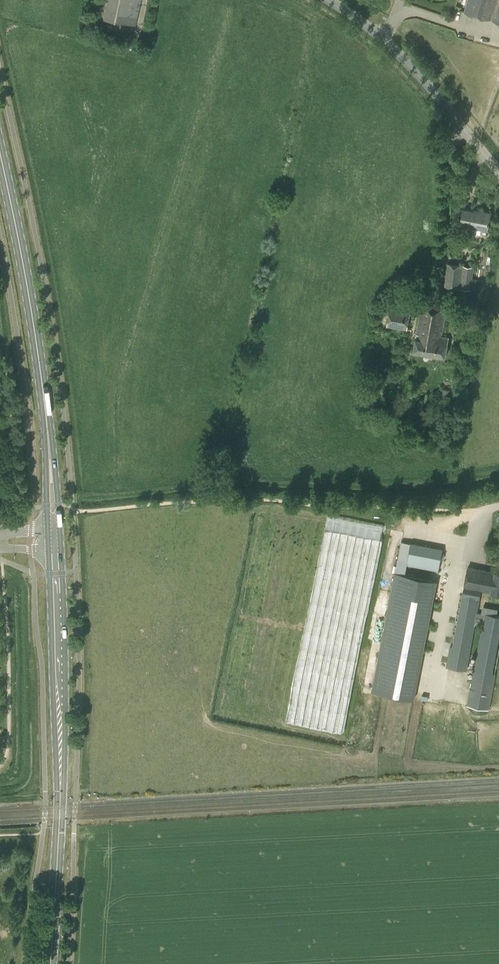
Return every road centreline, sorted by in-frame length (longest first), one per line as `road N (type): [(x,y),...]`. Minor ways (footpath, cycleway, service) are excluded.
road 1 (secondary): [(50,963),(61,775),(56,551)]
road 2 (secondary): [(55,524),(35,310),(0,136)]
road 3 (unclassified): [(498,176),(378,34),(322,0)]

